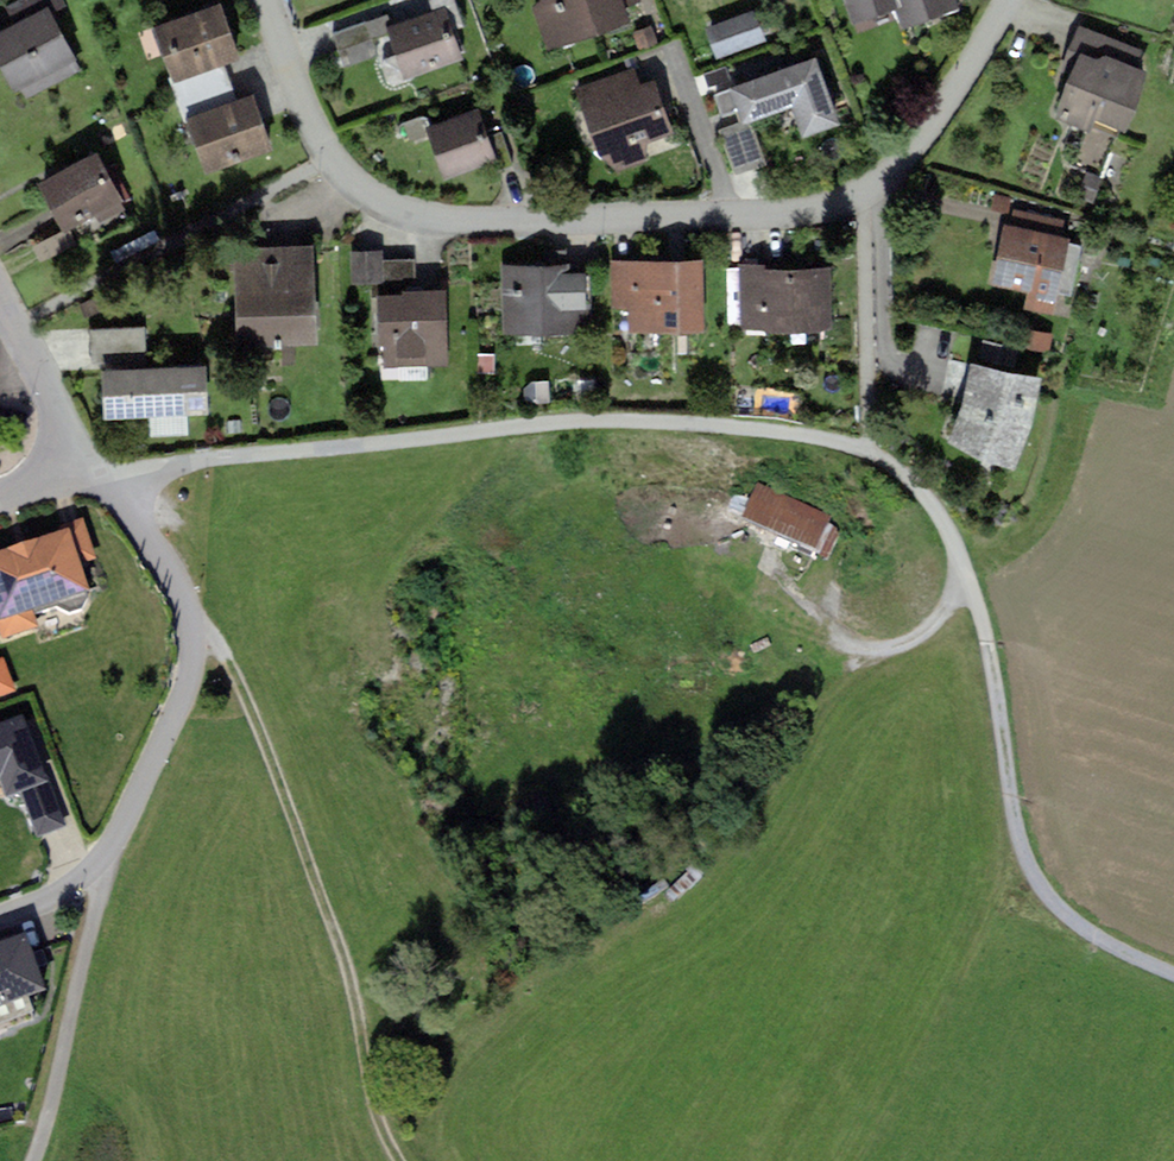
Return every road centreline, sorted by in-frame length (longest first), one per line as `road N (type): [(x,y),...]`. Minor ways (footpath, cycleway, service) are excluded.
road 1 (residential): [(266,0),(302,107),(329,158),(362,196),(431,219),(780,215),(857,196),(914,145),(1002,0)]
road 2 (track): [(867,449),(710,424),(566,421),(175,466),(110,482)]
road 3 (residential): [(0,915),(55,895),(99,865),(189,677),(192,637),(177,582),(110,482),(61,465)]
road 4 (track): [(408,1160),(382,1125),(351,979),(292,814),(224,654),(192,637)]
road 5 (track): [(1173,977),(1094,940),(1043,892),(1023,847),(998,689),(966,576)]
road 6 (track): [(688,919),(865,661)]
road 7 (track): [(99,865),(101,890),(35,1160)]
road 8 (track): [(797,599),(865,661),(937,622),(966,576)]
road 9 (residential): [(61,465),(59,420),(0,300)]
road 10 (track): [(966,576),(954,536),(924,494),(867,449)]

